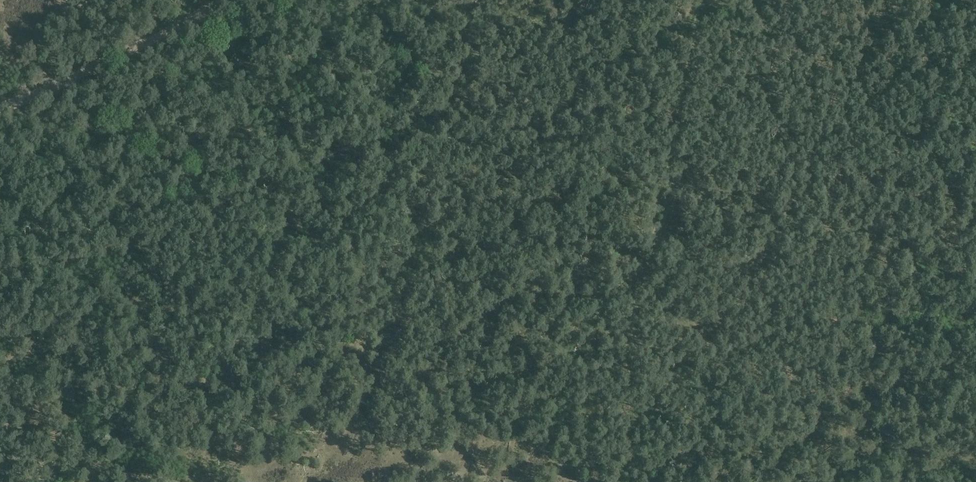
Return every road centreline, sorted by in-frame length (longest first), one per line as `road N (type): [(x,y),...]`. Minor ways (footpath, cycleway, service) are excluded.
road 1 (track): [(632,481),(631,338),(646,270),(673,207),(670,162),(704,0)]
road 2 (track): [(0,109),(180,28),(222,0)]

